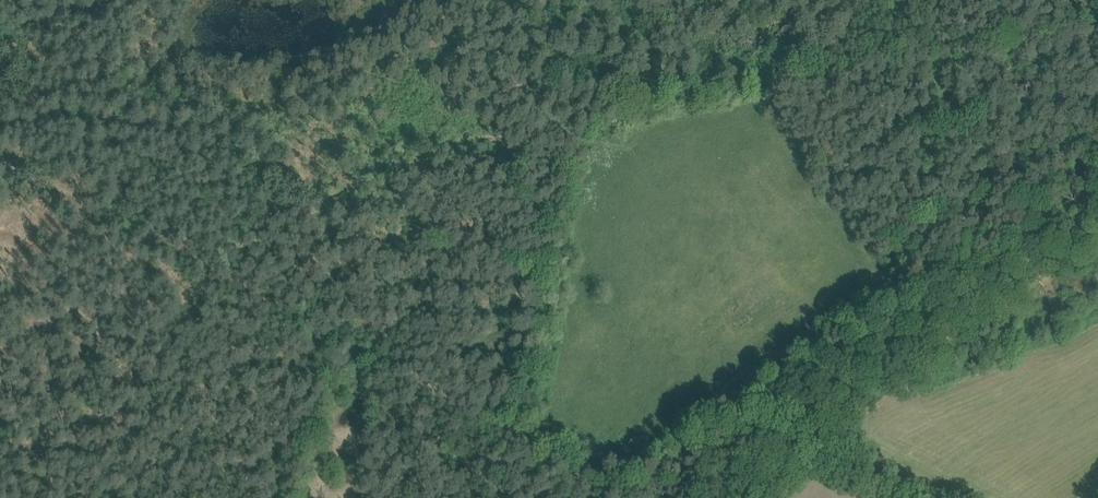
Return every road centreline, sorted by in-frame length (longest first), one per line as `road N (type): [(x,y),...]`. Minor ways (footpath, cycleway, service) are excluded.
road 1 (track): [(915,281),(673,445),(606,480),(345,343)]
road 2 (track): [(75,497),(208,268)]
road 3 (track): [(915,281),(1097,155)]

